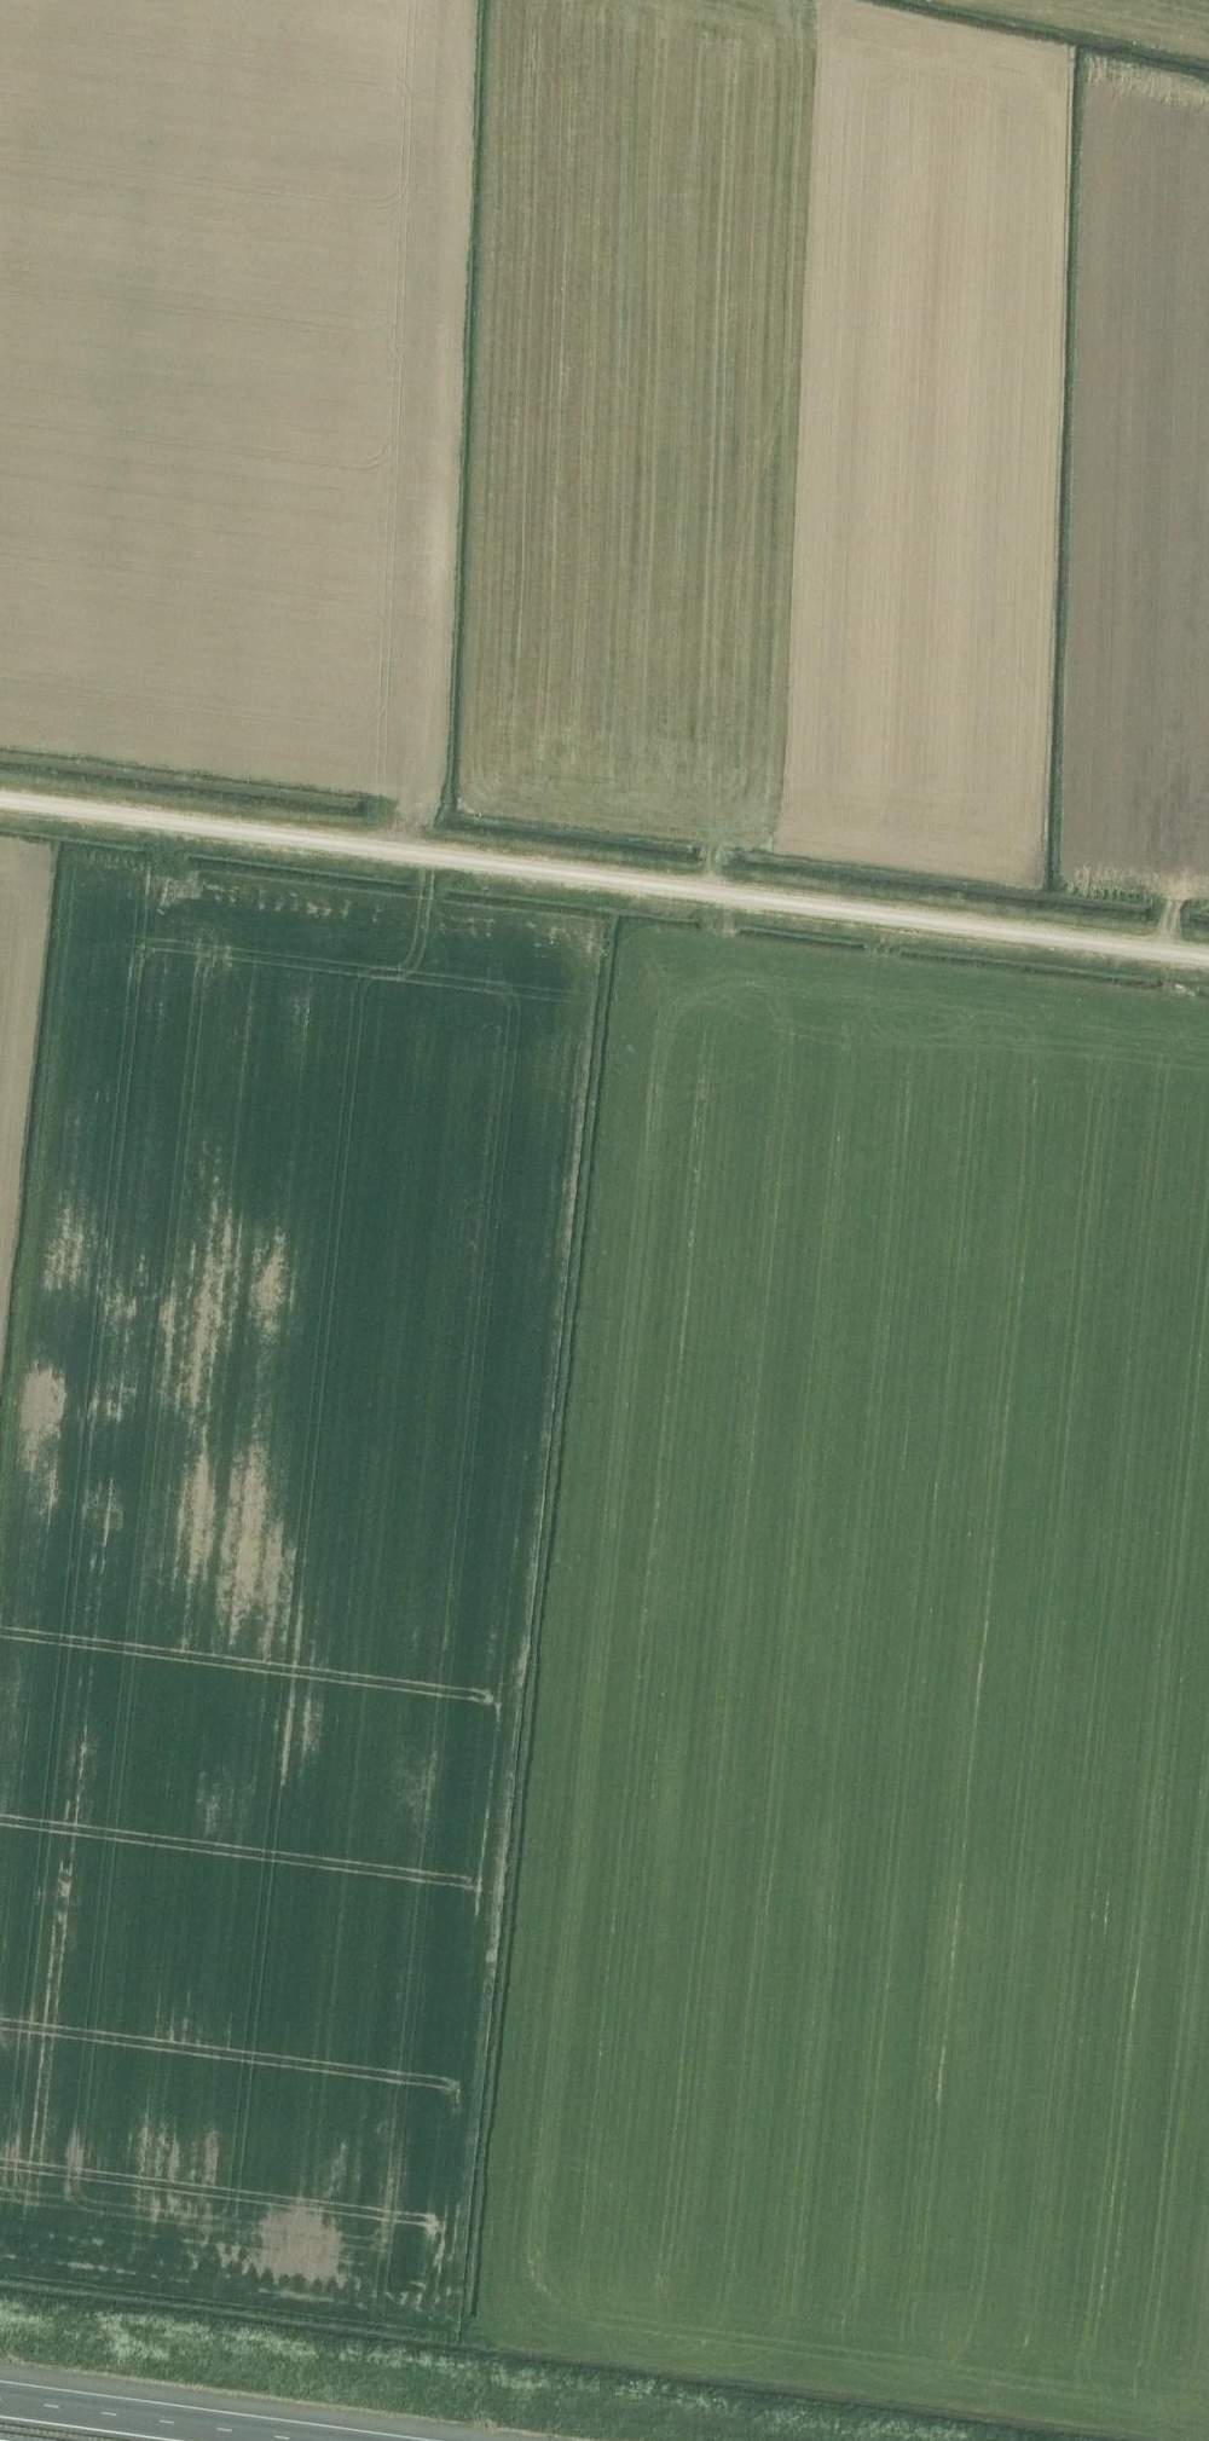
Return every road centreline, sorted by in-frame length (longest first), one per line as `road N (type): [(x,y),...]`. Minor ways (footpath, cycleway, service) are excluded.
road 1 (unclassified): [(1208,958),(0,798)]
road 2 (motorway): [(305,2440),(0,2399)]

